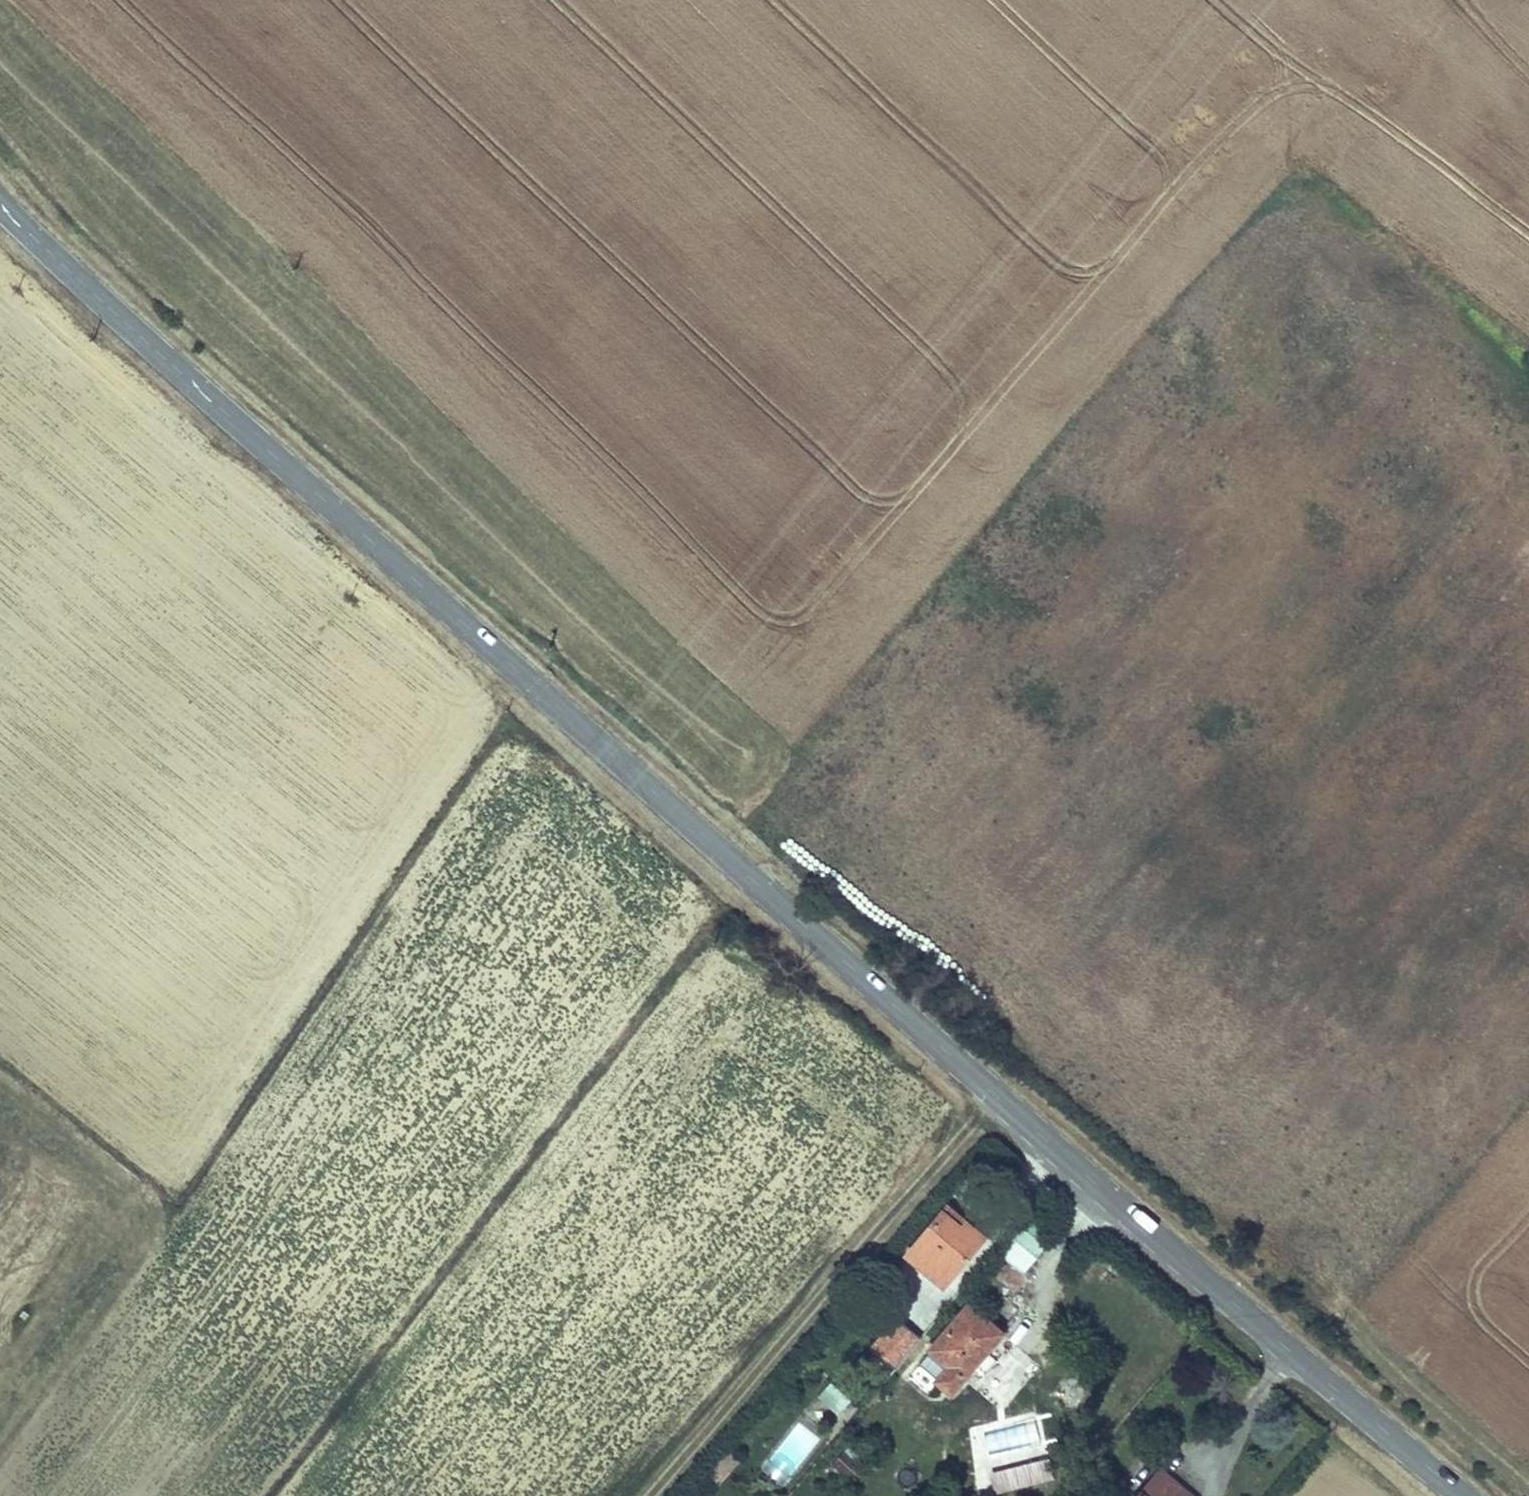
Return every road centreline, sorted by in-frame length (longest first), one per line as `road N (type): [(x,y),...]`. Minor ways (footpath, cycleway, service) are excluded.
road 1 (tertiary): [(0,206),(996,1097),(1463,1495)]
road 2 (track): [(996,1097),(652,1495)]

